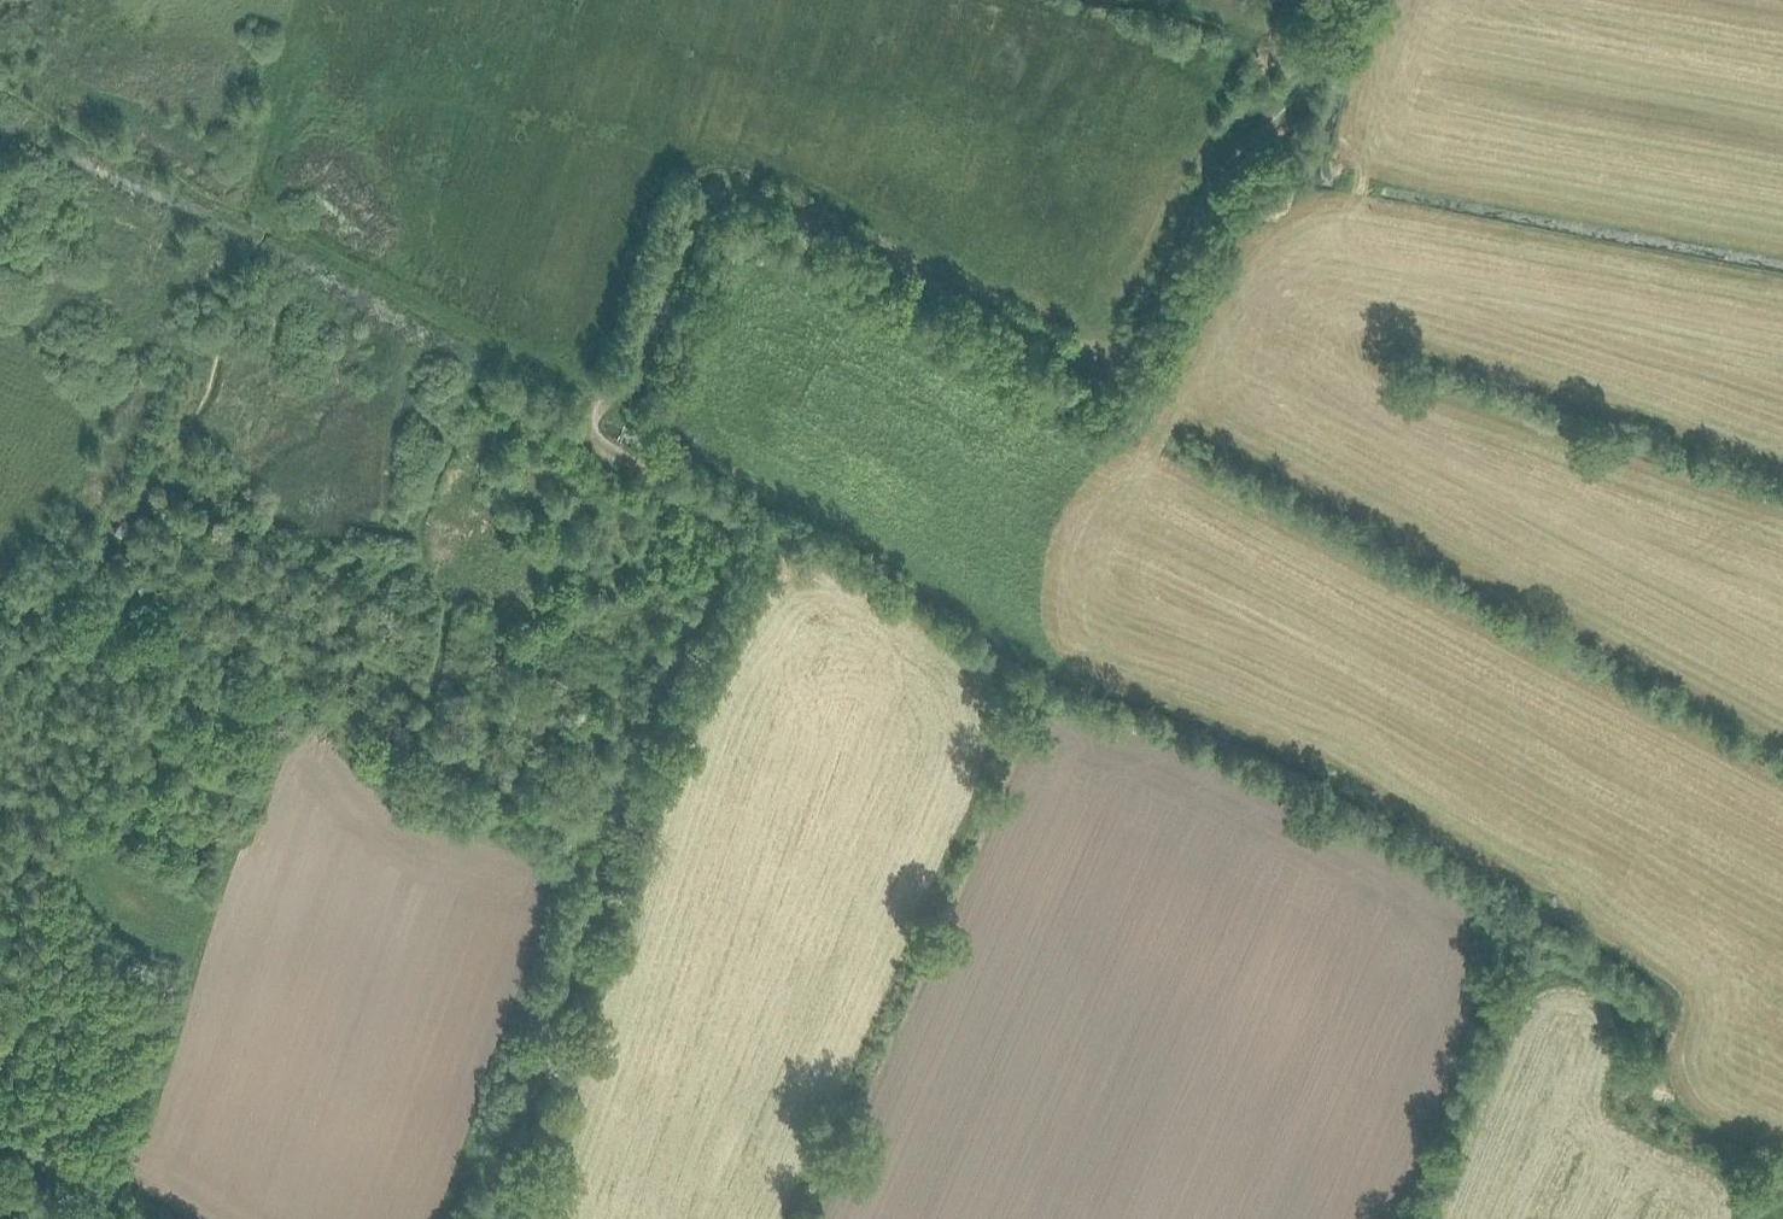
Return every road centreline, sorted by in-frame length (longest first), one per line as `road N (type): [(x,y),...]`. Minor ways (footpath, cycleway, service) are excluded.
road 1 (track): [(463,1218),(609,830),(740,525),(619,443),(612,399),(702,203),(740,187),(1101,358),(1174,202),(1240,146),(1298,0)]

